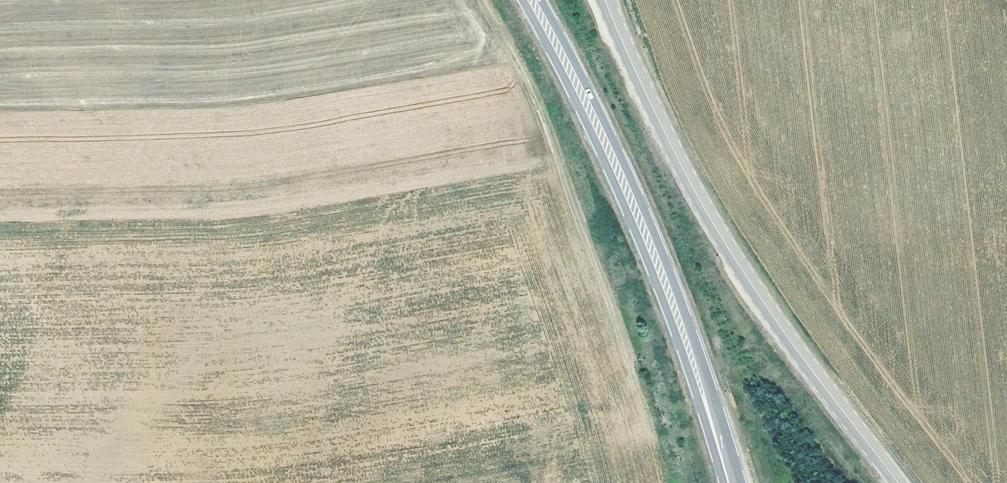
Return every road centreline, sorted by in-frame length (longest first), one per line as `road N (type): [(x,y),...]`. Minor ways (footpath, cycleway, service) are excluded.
road 1 (tertiary): [(605,0),(711,223),(897,482)]
road 2 (primary): [(518,0),(581,114),(645,258),(731,482)]
road 3 (primary): [(731,482),(682,304),(597,107),(537,0)]
road 4 (track): [(476,0),(544,117),(627,353)]

